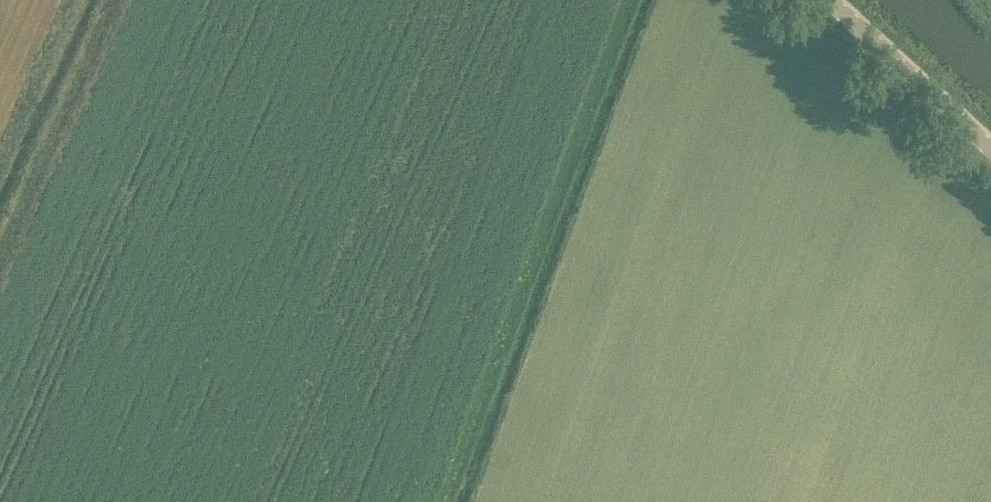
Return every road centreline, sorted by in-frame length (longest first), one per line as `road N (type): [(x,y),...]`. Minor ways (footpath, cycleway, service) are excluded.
road 1 (tertiary): [(990,152),(827,0)]

